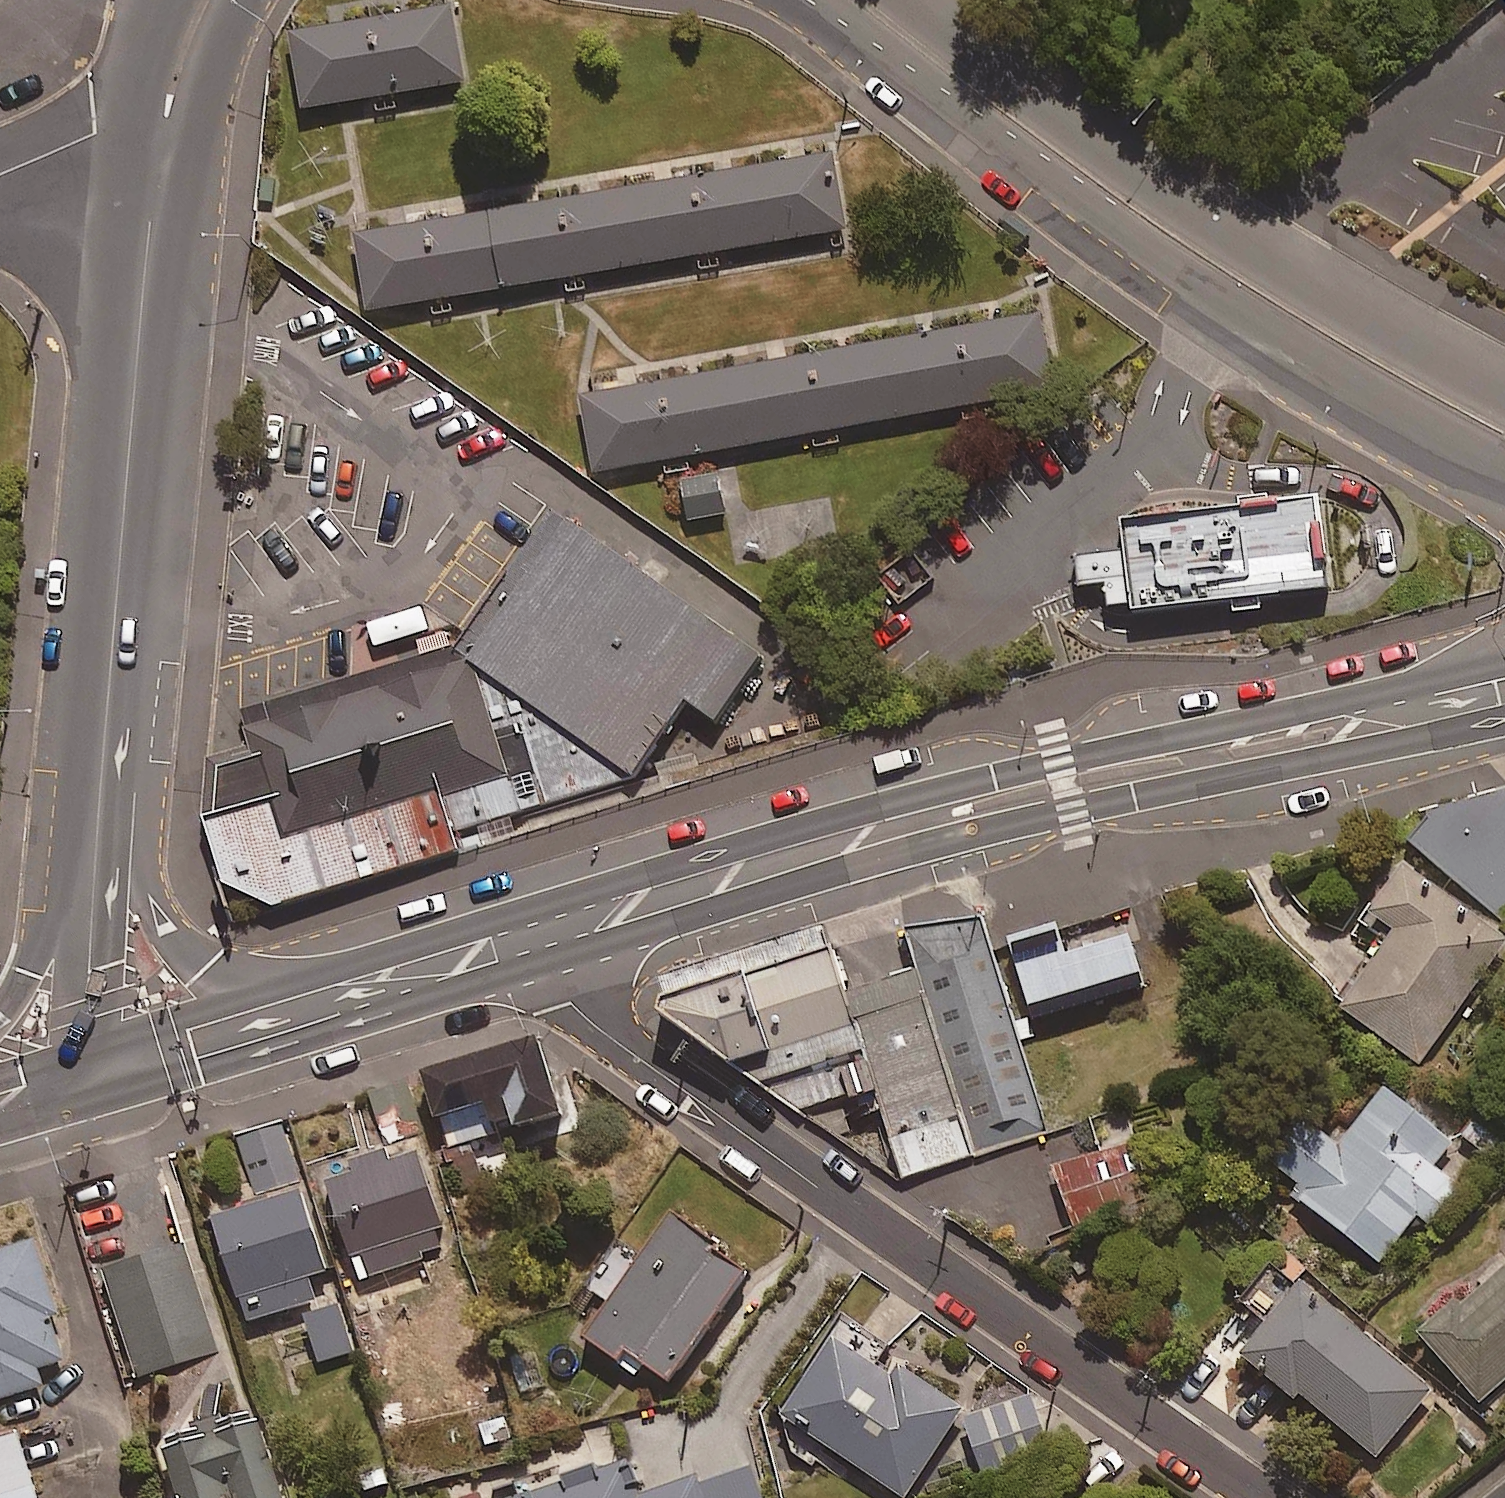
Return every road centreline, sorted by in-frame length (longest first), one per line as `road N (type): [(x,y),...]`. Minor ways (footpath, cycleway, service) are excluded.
road 1 (secondary): [(1504,721),(1073,812),(836,872),(562,959)]
road 2 (secondary): [(547,909),(1061,763),(1472,668)]
road 3 (residential): [(1263,1497),(616,1043),(570,1002),(562,959)]
road 4 (secondary): [(1504,479),(1224,316),(806,0)]
road 5 (residential): [(159,124),(95,849)]
road 6 (secondary): [(927,0),(1160,178),(1504,392)]
road 7 (secondary): [(562,959),(108,1098)]
road 8 (secondary): [(293,985),(547,909)]
road 9 (secondary): [(95,849),(135,902),(207,967),(293,985)]
road 10 (secondary): [(95,1046),(293,985)]
road 11 (residential): [(95,849),(95,1046)]
road 12 (secondary): [(0,1013),(95,849)]
road 13 (residential): [(159,124),(97,133),(0,175)]
road 14 (residential): [(243,0),(206,85),(159,124)]
road 15 (residential): [(159,124),(151,17),(160,0)]

